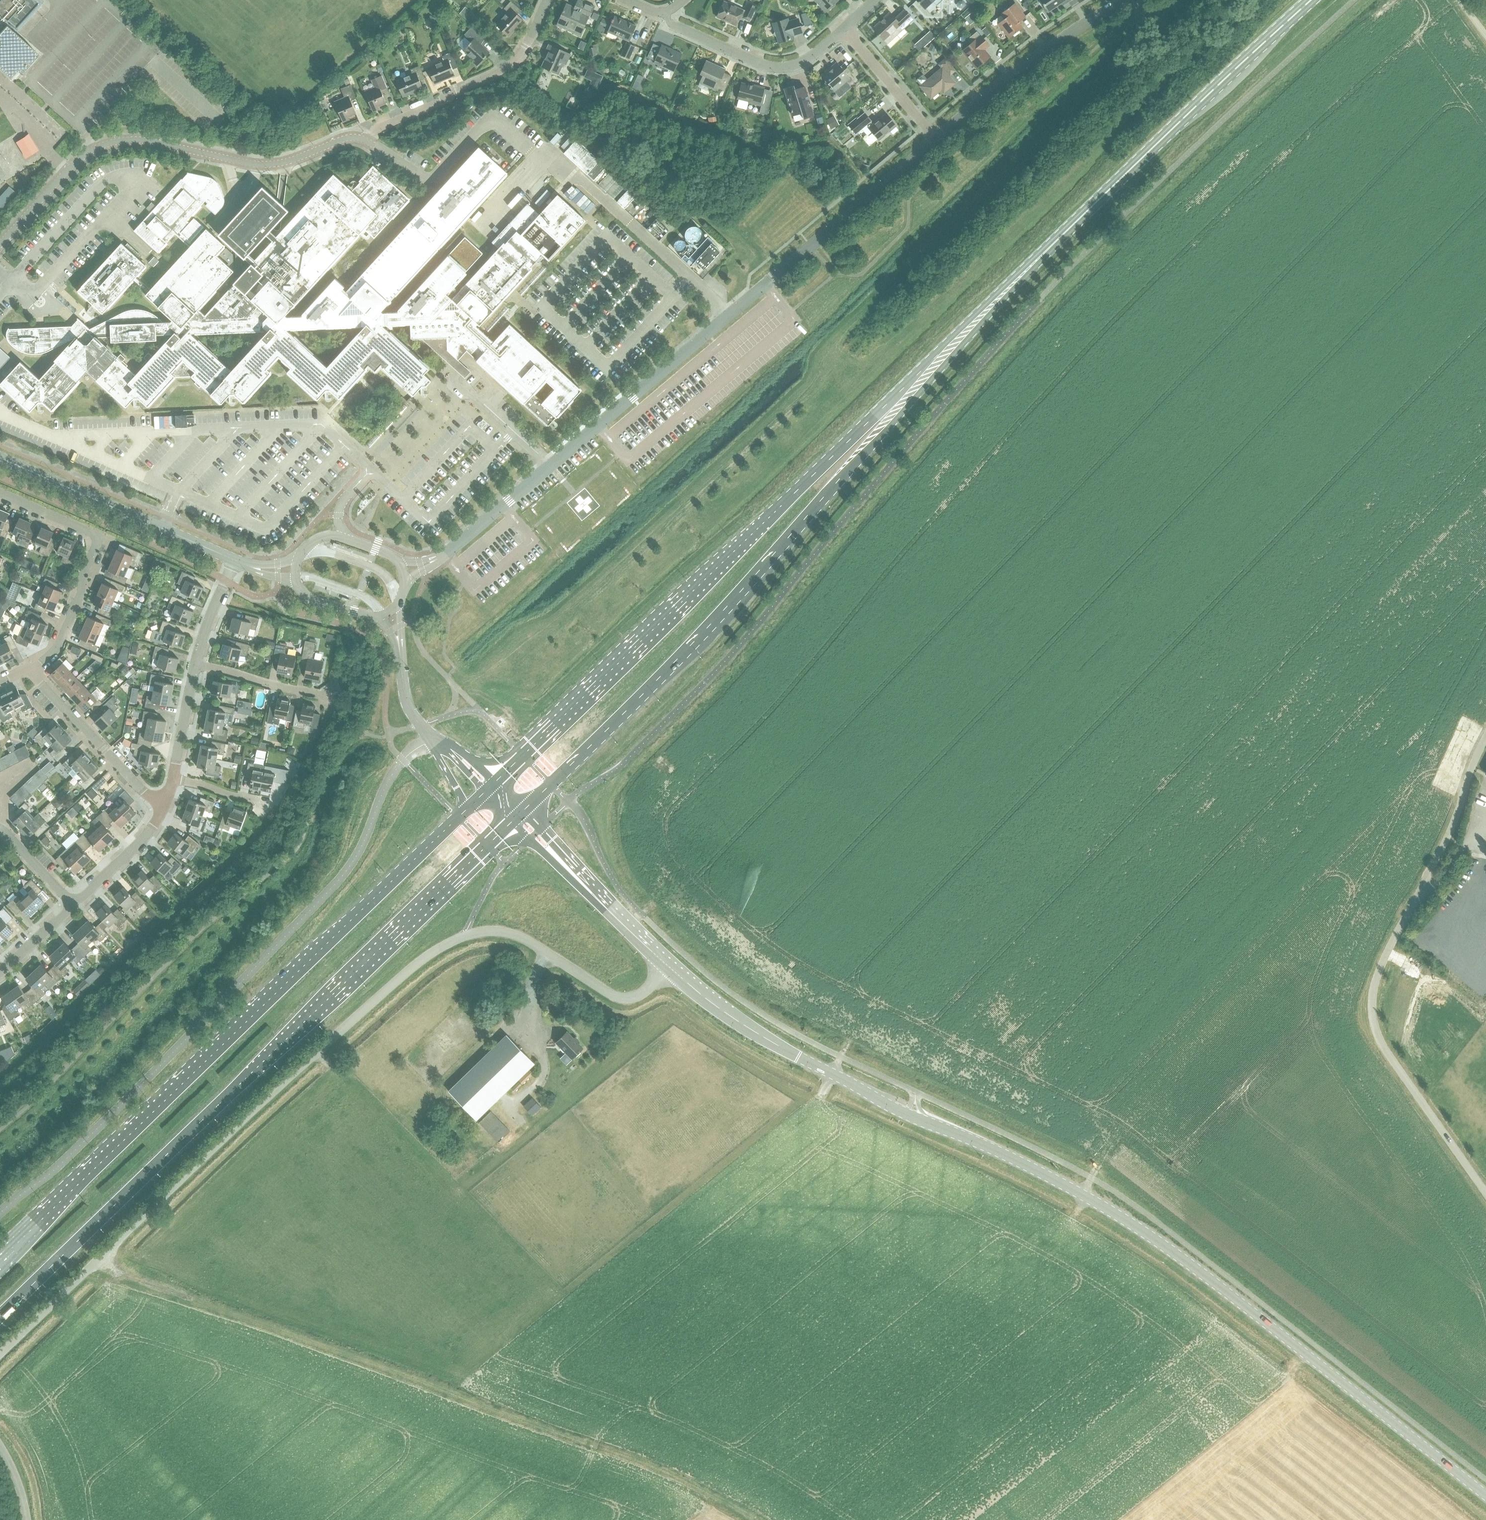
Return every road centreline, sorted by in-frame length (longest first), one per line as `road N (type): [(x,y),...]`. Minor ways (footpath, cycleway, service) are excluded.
road 1 (secondary): [(1485,1494),(1238,1299),(1116,1214),(798,1056),(731,1017),(668,966)]
road 2 (primary): [(524,809),(677,659),(1036,260)]
road 3 (primary): [(1036,260),(497,780)]
road 4 (primary): [(0,1316),(512,822)]
road 5 (track): [(100,1256),(124,1278),(675,1476),(752,1519)]
road 6 (primary): [(468,807),(0,1258)]
road 7 (unclassified): [(0,1354),(433,952),(464,935)]
road 8 (unclassified): [(1485,1186),(1392,1061),(1371,1005),(1379,967),(1457,817),(1485,736)]
road 9 (residential): [(727,316),(548,151),(540,160),(490,117),(434,178),(421,178),(367,139)]
road 10 (residential): [(0,247),(95,149),(140,141),(261,164),(337,140),(367,139)]
road 11 (primary): [(1036,260),(1310,0)]
road 12 (residential): [(446,554),(727,316)]
road 13 (residential): [(727,316),(932,136)]
road 14 (residential): [(0,495),(107,541),(56,651),(28,668)]
road 15 (tertiary): [(234,563),(0,457)]
road 16 (residential): [(367,139),(501,72),(547,0)]
road 17 (residential): [(932,136),(1122,0)]
road 18 (unclassified): [(668,966),(636,996),(615,998),(511,935),(464,935)]
road 19 (residential): [(843,28),(812,57),(771,67),(665,15)]
road 20 (residential): [(166,802),(146,795),(28,668)]
road 21 (residential): [(331,697),(195,663)]
road 22 (residential): [(932,136),(843,28)]
road 23 (residential): [(166,802),(73,905)]
road 24 (secondary): [(612,909),(524,809)]
road 25 (secondary): [(512,822),(612,909)]

